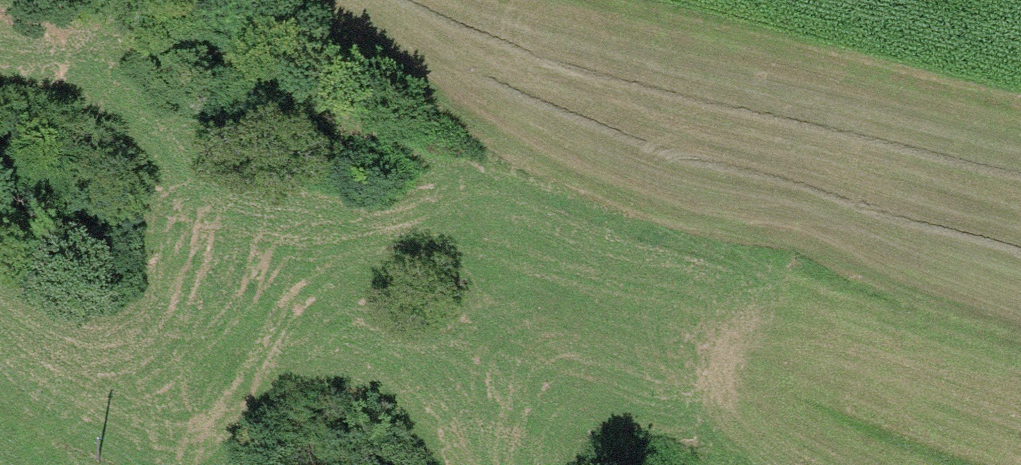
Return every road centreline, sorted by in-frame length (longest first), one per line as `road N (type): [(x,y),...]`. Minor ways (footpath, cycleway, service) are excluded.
road 1 (track): [(255,0),(447,113),(706,246),(801,288),(1020,353)]
road 2 (track): [(67,42),(207,82),(661,245),(706,246)]

